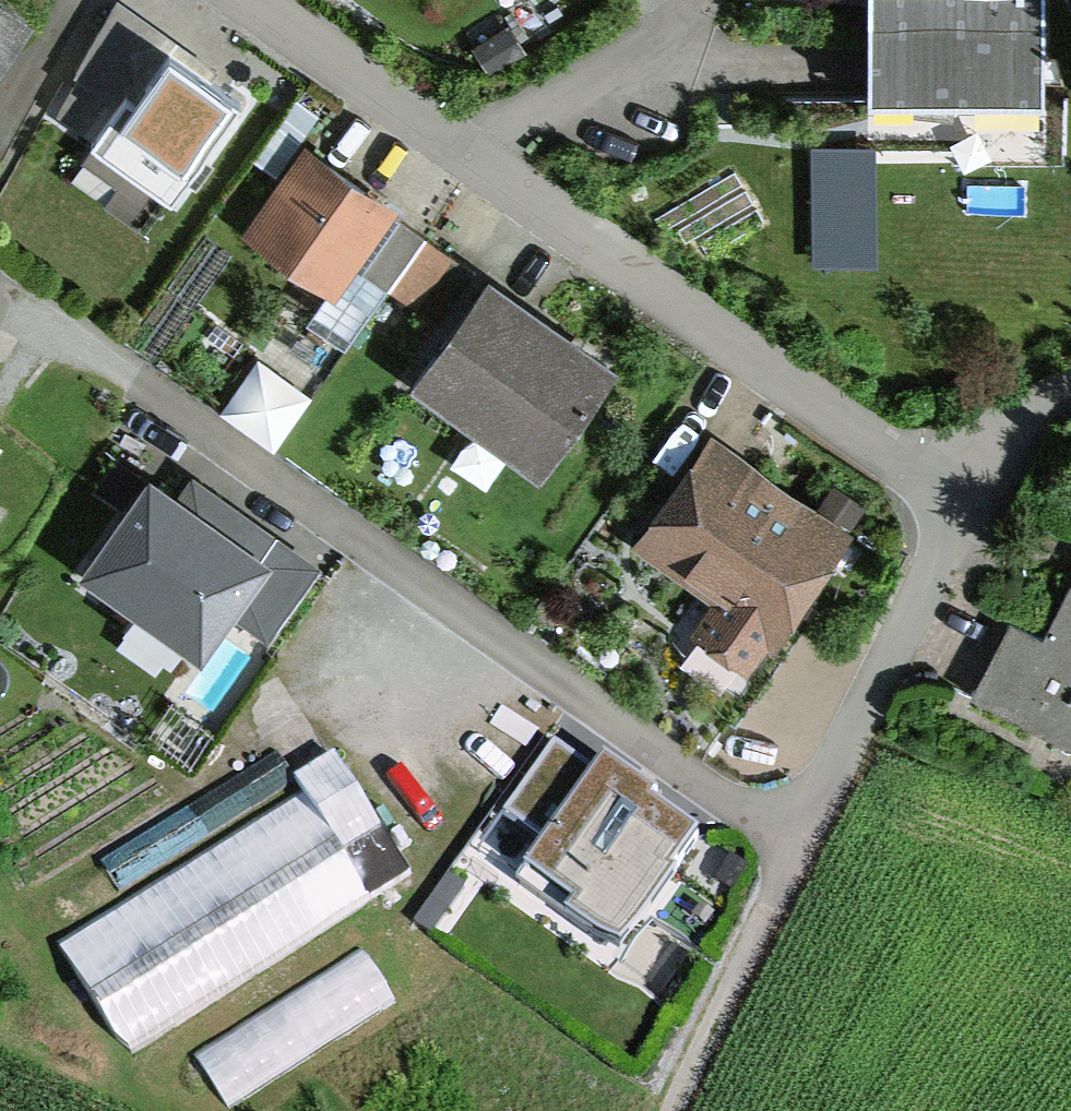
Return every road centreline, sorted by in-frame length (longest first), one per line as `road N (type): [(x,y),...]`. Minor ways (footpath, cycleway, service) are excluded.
road 1 (residential): [(0,299),(101,360),(798,842)]
road 2 (residential): [(253,0),(447,145),(900,453)]
road 3 (residential): [(900,453),(932,511),(933,566),(798,842)]
road 4 (track): [(798,842),(663,1110)]
road 5 (residential): [(900,453),(1070,375)]

